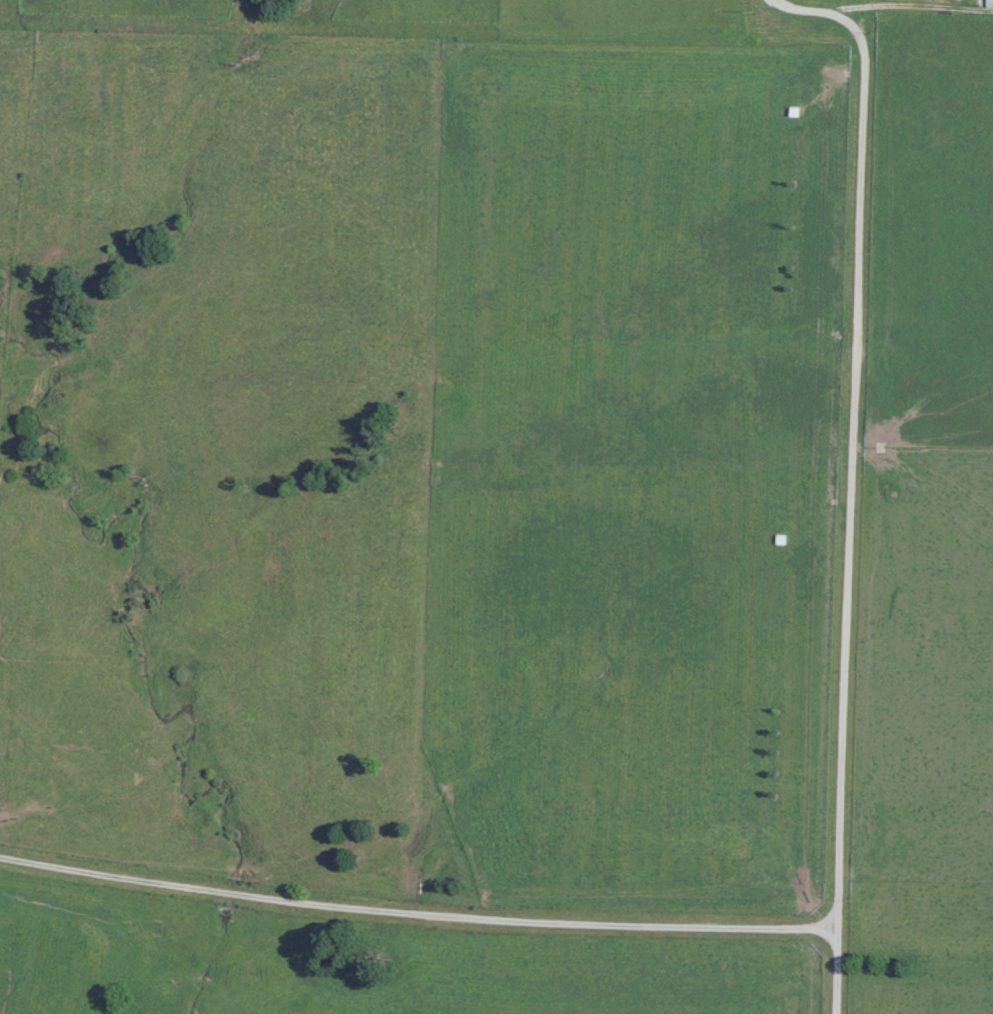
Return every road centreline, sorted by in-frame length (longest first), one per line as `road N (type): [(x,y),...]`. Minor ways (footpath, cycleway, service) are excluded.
road 1 (residential): [(0,850),(477,908),(828,917)]

